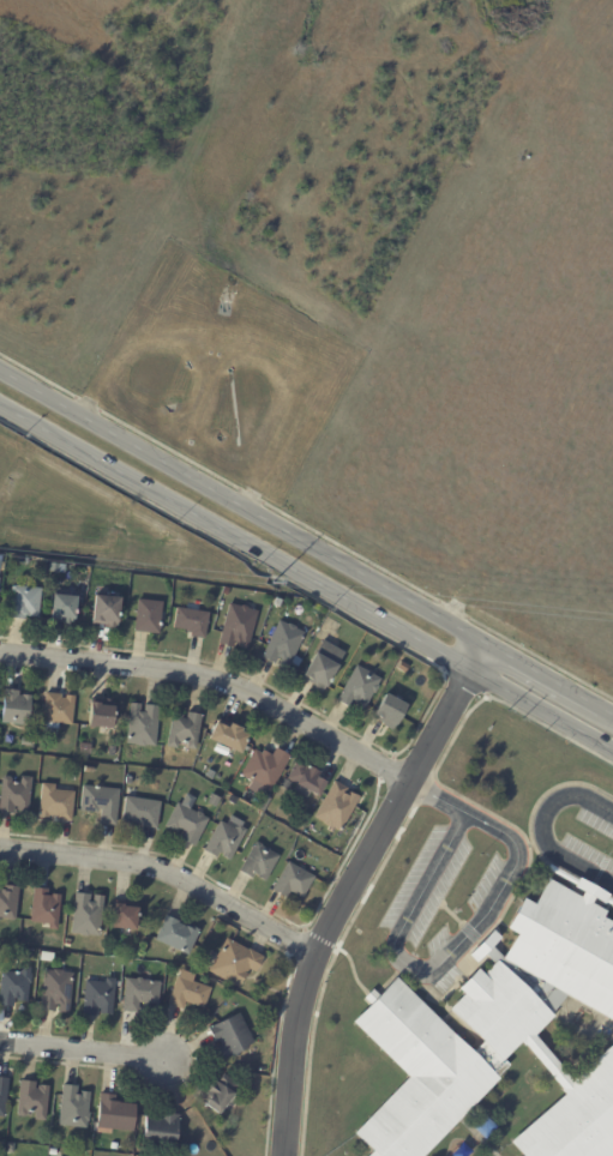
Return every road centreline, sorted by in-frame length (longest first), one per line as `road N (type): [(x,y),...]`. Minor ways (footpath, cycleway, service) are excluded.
road 1 (tertiary): [(0,404),(612,749)]
road 2 (tertiary): [(487,645),(0,371)]
road 3 (residential): [(487,645),(317,955),(299,1012),(283,1155)]
road 4 (residential): [(0,652),(210,679),(409,784)]
road 5 (residential): [(0,848),(161,871),(317,955)]
road 6 (residential): [(0,1043),(163,1061)]
road 7 (tertiary): [(612,716),(487,645)]

